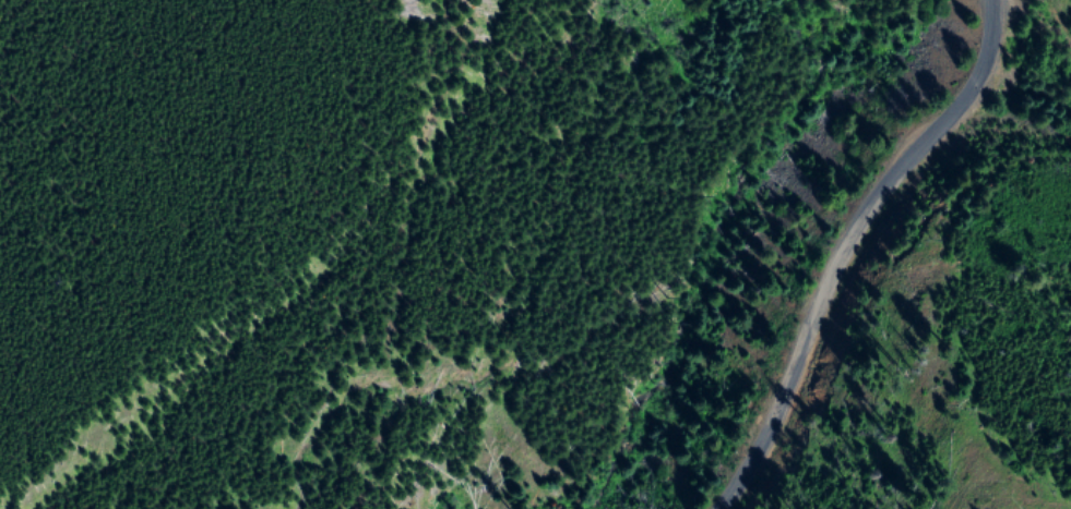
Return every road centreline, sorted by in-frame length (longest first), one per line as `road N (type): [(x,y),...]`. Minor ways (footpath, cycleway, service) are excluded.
road 1 (secondary): [(640,508),(772,265),(855,137),(925,64),(962,0)]

